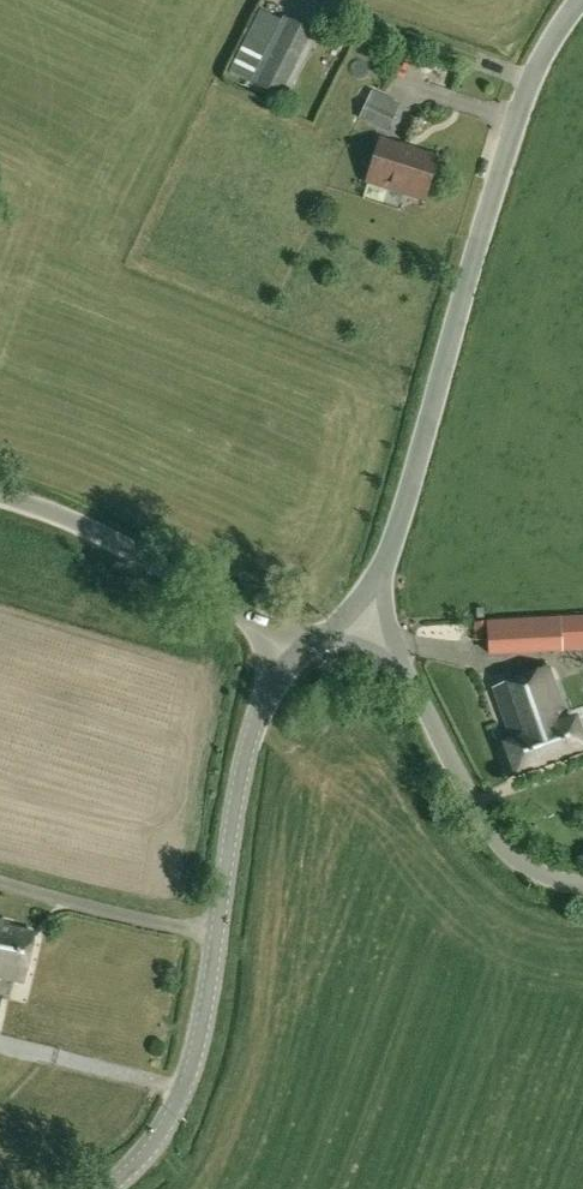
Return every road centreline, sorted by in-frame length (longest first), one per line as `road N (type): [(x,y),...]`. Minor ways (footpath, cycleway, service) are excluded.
road 1 (tertiary): [(380,574),(533,64),(574,0)]
road 2 (tertiary): [(109,1188),(166,1125),(201,1029),(242,752),(260,703),(293,655)]
road 3 (unclassified): [(293,655),(114,538),(0,495)]
road 4 (unclassified): [(582,886),(526,868),(504,849),(402,669)]

